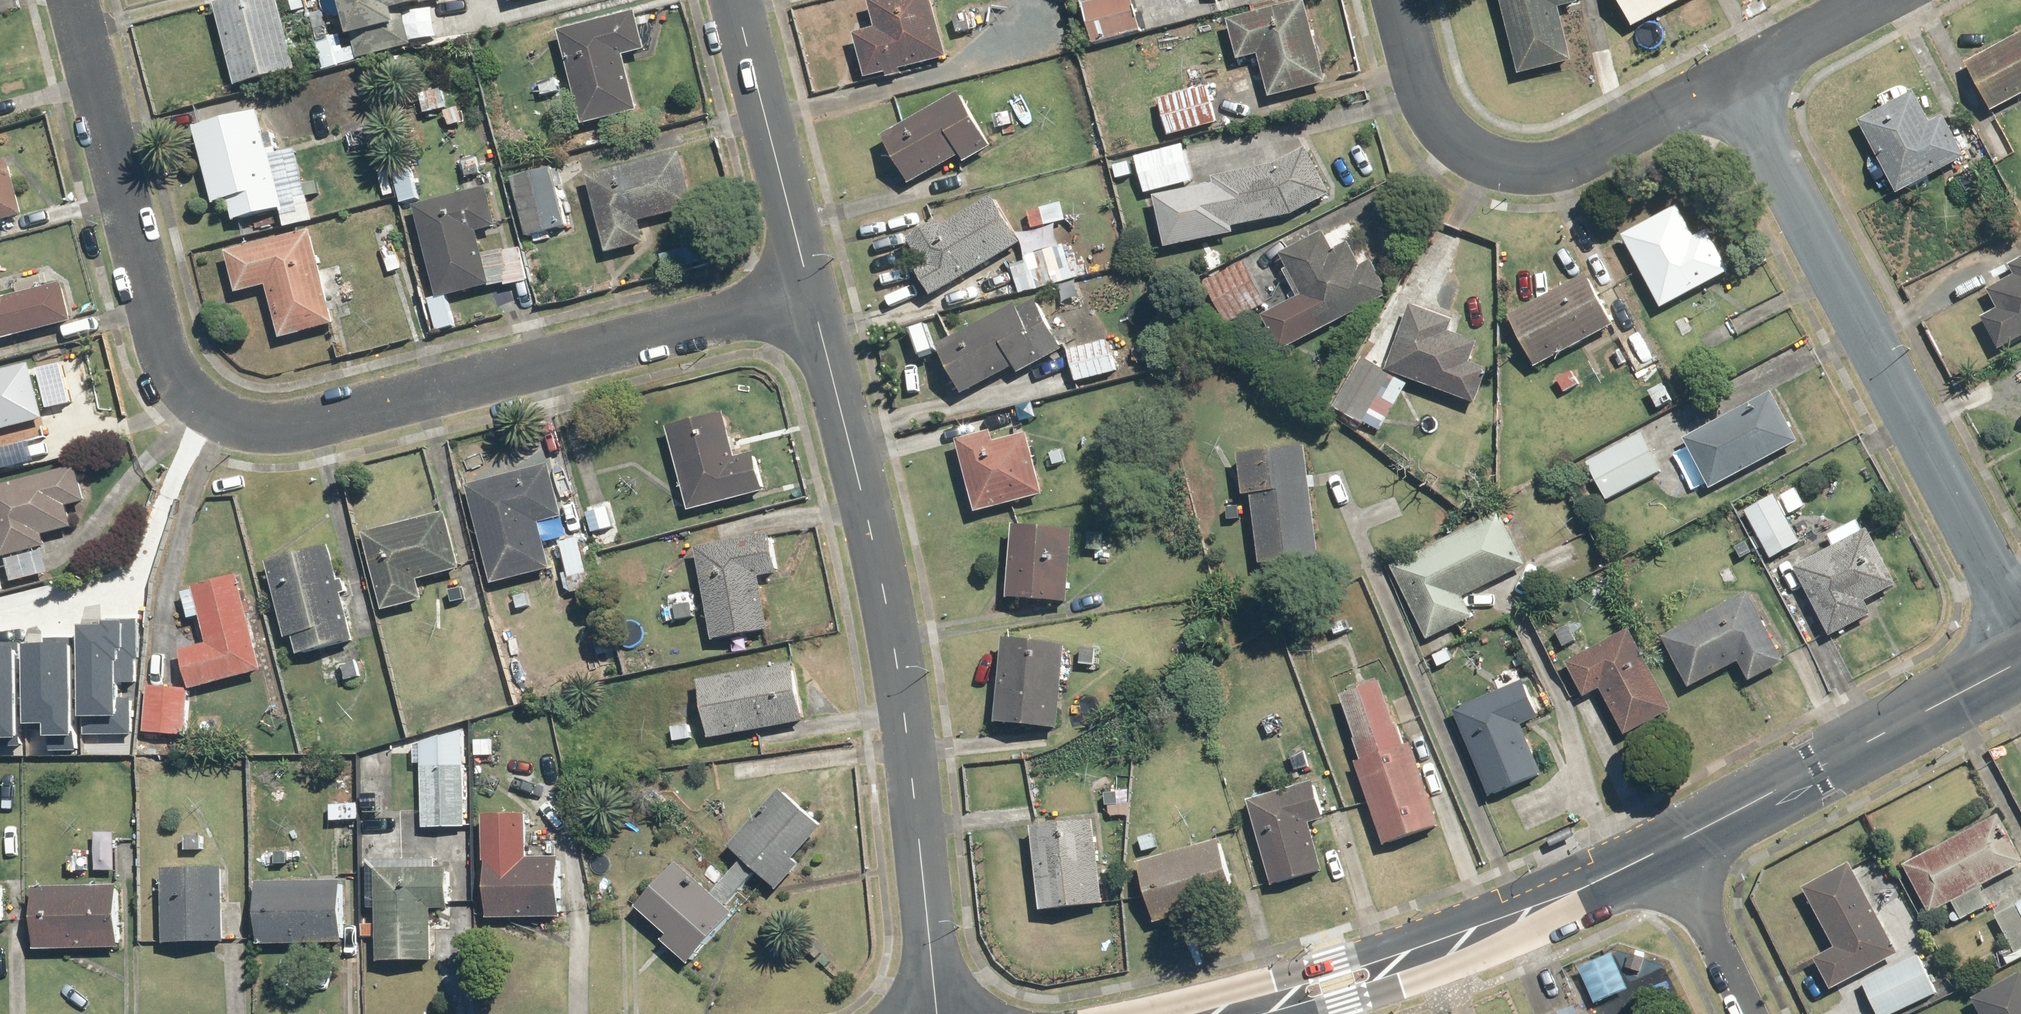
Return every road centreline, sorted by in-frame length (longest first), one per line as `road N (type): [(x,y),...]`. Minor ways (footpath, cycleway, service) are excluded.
road 1 (residential): [(71,0),(163,351),(191,399),(222,422),(262,430),(319,424),(810,301)]
road 2 (residential): [(935,1013),(913,762),(869,522),(810,301)]
road 3 (residential): [(2020,619),(1736,84)]
road 4 (tertiary): [(1664,852),(1441,948),(1233,1013)]
road 5 (residential): [(1401,0),(1438,114),(1462,143),(1513,168),(1575,160),(1736,84)]
road 6 (tertiary): [(2020,660),(1664,852)]
road 7 (residential): [(810,301),(735,0)]
road 8 (residential): [(1754,1013),(1664,852)]
road 9 (residential): [(1736,84),(1887,0)]

